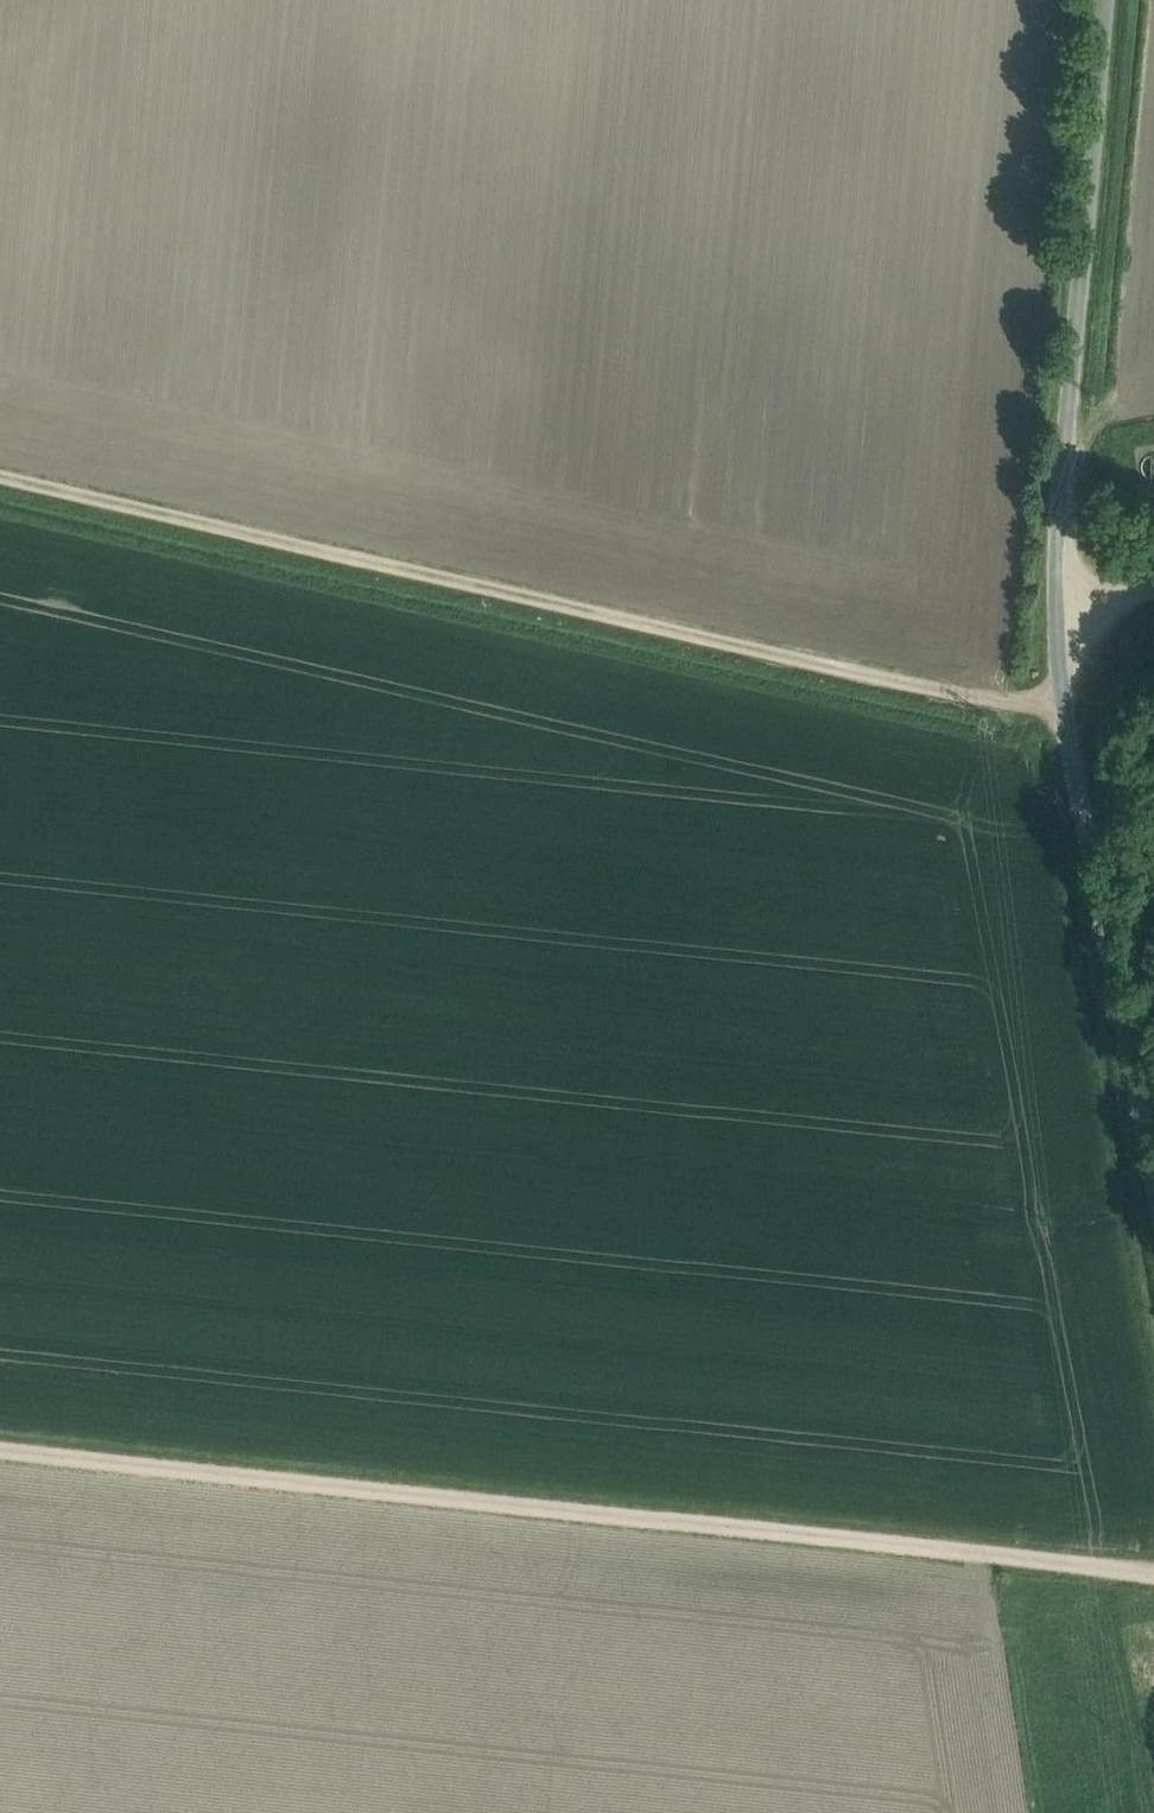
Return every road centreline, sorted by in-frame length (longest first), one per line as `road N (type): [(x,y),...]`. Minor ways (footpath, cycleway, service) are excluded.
road 1 (unclassified): [(1104,0),(1055,563),(1061,700),(1153,1201)]
road 2 (track): [(1153,1569),(0,1448)]
road 3 (track): [(0,475),(833,666),(990,695),(1061,700)]

